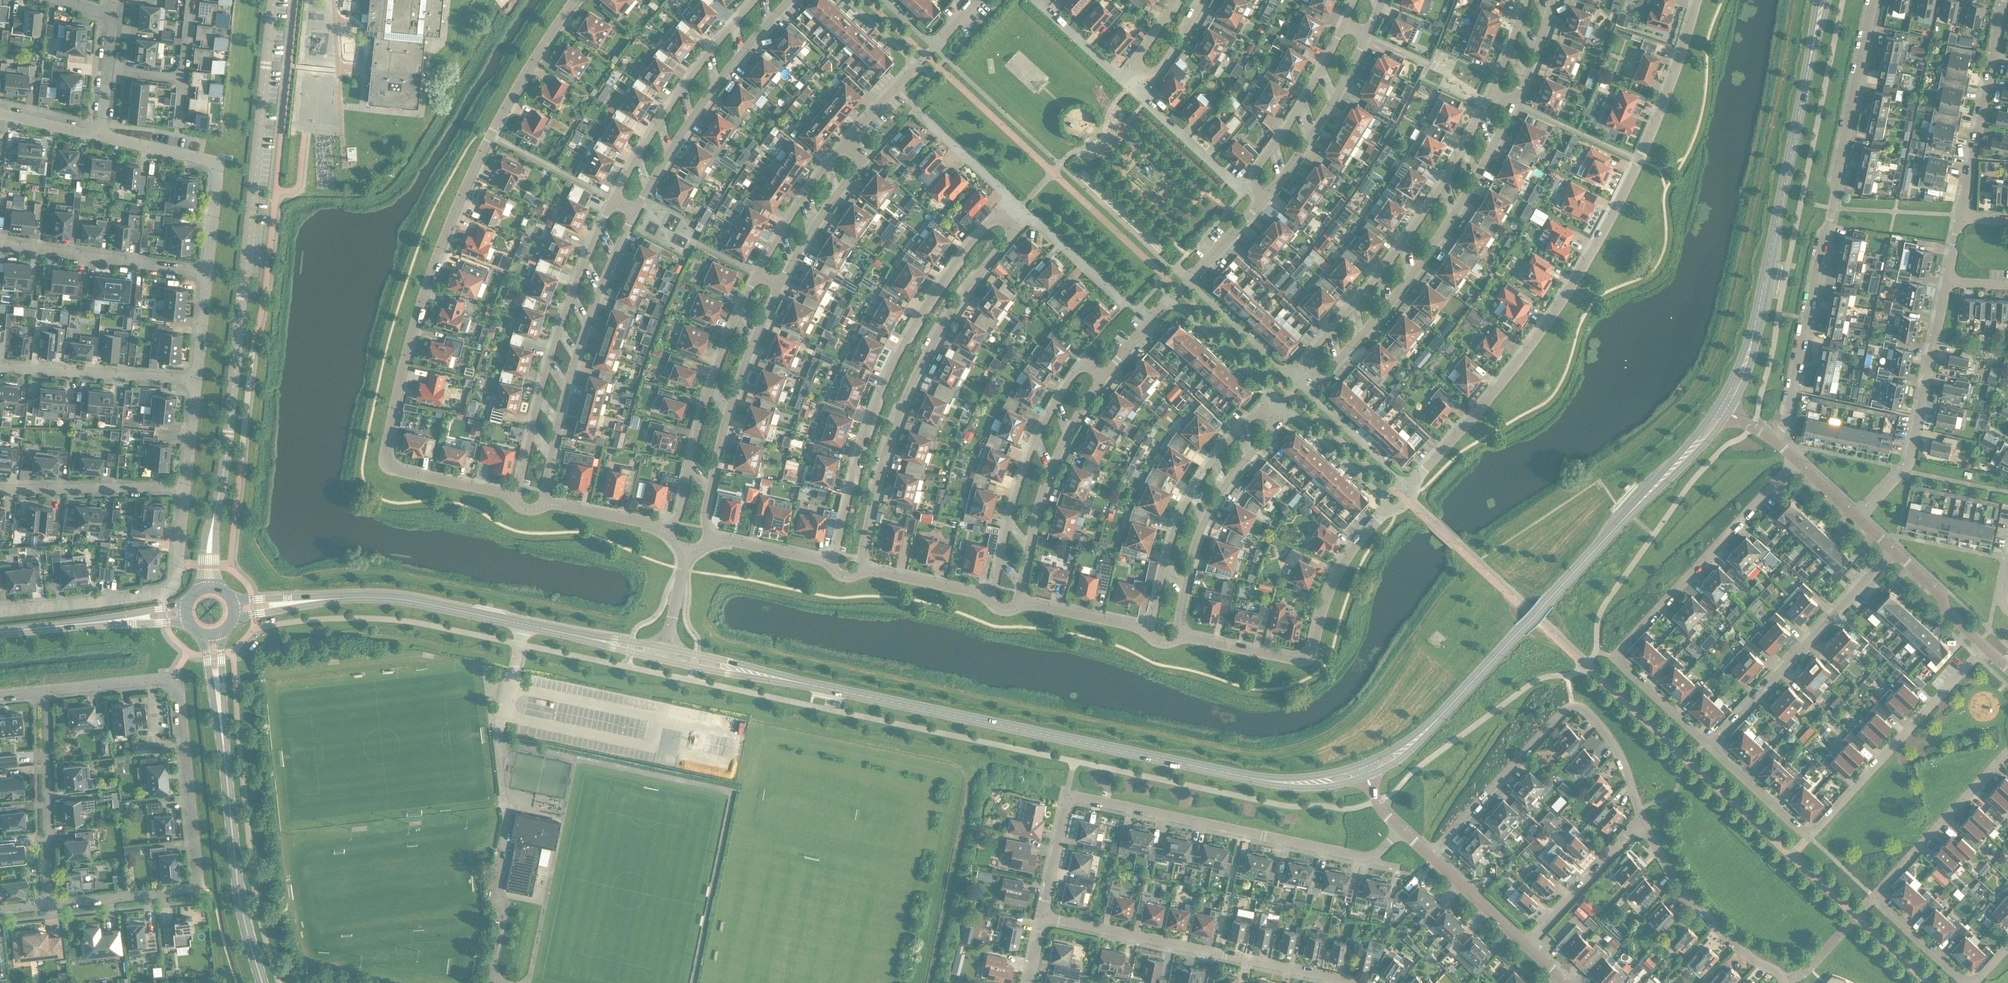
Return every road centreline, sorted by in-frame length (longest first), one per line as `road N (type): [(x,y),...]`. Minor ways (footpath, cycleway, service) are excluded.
road 1 (residential): [(1176,637),(1295,661),(1311,656),(1344,565),(1382,513),(1406,501),(1418,476),(1504,380),(1600,234),(1660,112),(1696,0)]
road 2 (residential): [(577,0),(501,115),(449,220),(414,322),(383,459),(393,470),(517,497)]
road 3 (secondary): [(744,672),(1176,764),(1312,783)]
road 4 (tertiary): [(210,541),(273,0)]
road 5 (residential): [(51,905),(200,889),(176,681),(47,693)]
road 6 (residential): [(1045,918),(1070,798),(1361,859),(1376,859),(1397,828)]
road 7 (residential): [(1777,438),(1790,426),(1874,0)]
road 8 (residential): [(1008,196),(942,271),(892,353),(834,564)]
road 9 (residential): [(859,571),(895,418),(943,322),(1028,214)]
road 10 (secondary): [(1411,744),(1688,453)]
road 11 (residential): [(1798,460),(1613,658),(1708,747)]
road 12 (residential): [(1708,747),(1807,839),(1982,645)]
road 13 (secondary): [(1747,358),(1823,0)]
road 14 (residential): [(1309,372),(1320,381),(1393,300),(1454,214),(1515,103)]
road 15 (residential): [(1640,822),(1606,728),(1574,705),(1431,859)]
road 16 (residential): [(1491,88),(1397,251),(1301,365),(1309,372)]
road 17 (residential): [(1363,982),(1045,918)]
road 18 (residential): [(1962,982),(1871,897),(2007,751)]
road 19 (residential): [(616,196),(572,291),(517,497)]
road 20 (secondary): [(291,603),(388,599),(599,640)]
road 21 (residential): [(546,504),(573,375),(600,289),(637,215)]
road 22 (secondary): [(263,982),(244,920),(217,692)]
road 23 (residential): [(1104,375),(1081,362),(1057,396),(1011,509),(991,598)]
road 24 (residential): [(182,485),(179,568),(166,594),(0,612)]
road 25 (residential): [(1272,411),(1265,404),(1183,506),(1147,632)]
road 26 (residential): [(757,274),(709,387),(671,529)]
road 27 (residential): [(1708,747),(1891,551)]
road 28 (residential): [(712,538),(705,519),(729,415),(778,285)]
road 29 (residential): [(637,215),(723,76),(790,0)]
road 30 (residential): [(1176,637),(1206,522),(1228,479),(1282,420),(1272,411)]
road 31 (residential): [(1859,519),(1912,458),(1947,284)]
road 32 (residential): [(1018,603),(1057,448),(1104,375)]
road 33 (residential): [(756,0),(711,51),(616,196)]
road 34 (residential): [(1104,375),(1266,197)]
road 35 (residential): [(100,137),(212,159),(202,271)]
road 36 (residential): [(1961,217),(2003,0)]
road 37 (residential): [(1787,982),(1701,917),(1640,822)]
road 38 (residential): [(51,905),(47,693)]
road 39 (residential): [(1345,23),(1252,177),(1266,197)]
road 40 (residential): [(202,271),(0,244)]
road 41 (residential): [(1266,197),(1369,35)]
road 42 (residential): [(191,381),(0,369)]
road 43 (residential): [(1176,0),(1135,62),(1151,77),(1205,0)]
road 44 (residential): [(848,139),(976,0)]
road 45 (residential): [(182,485),(0,490)]
road 46 (residential): [(778,285),(864,160),(848,139)]
road 47 (residential): [(1525,944),(1640,822)]
road 48 (residential): [(848,139),(757,274)]
road 49 (residential): [(859,571),(991,598)]
road 50 (residential): [(1125,304),(1028,214)]
road 51 (residential): [(1018,603),(1147,632)]
road 52 (residential): [(1982,645),(1891,551)]
road 53 (residential): [(1008,196),(914,107)]
road 54 (tertiary): [(128,621),(0,633)]
road 55 (residential): [(546,504),(671,529)]
road 56 (residential): [(1431,859),(1525,944)]
road 57 (residential): [(712,538),(834,564)]

